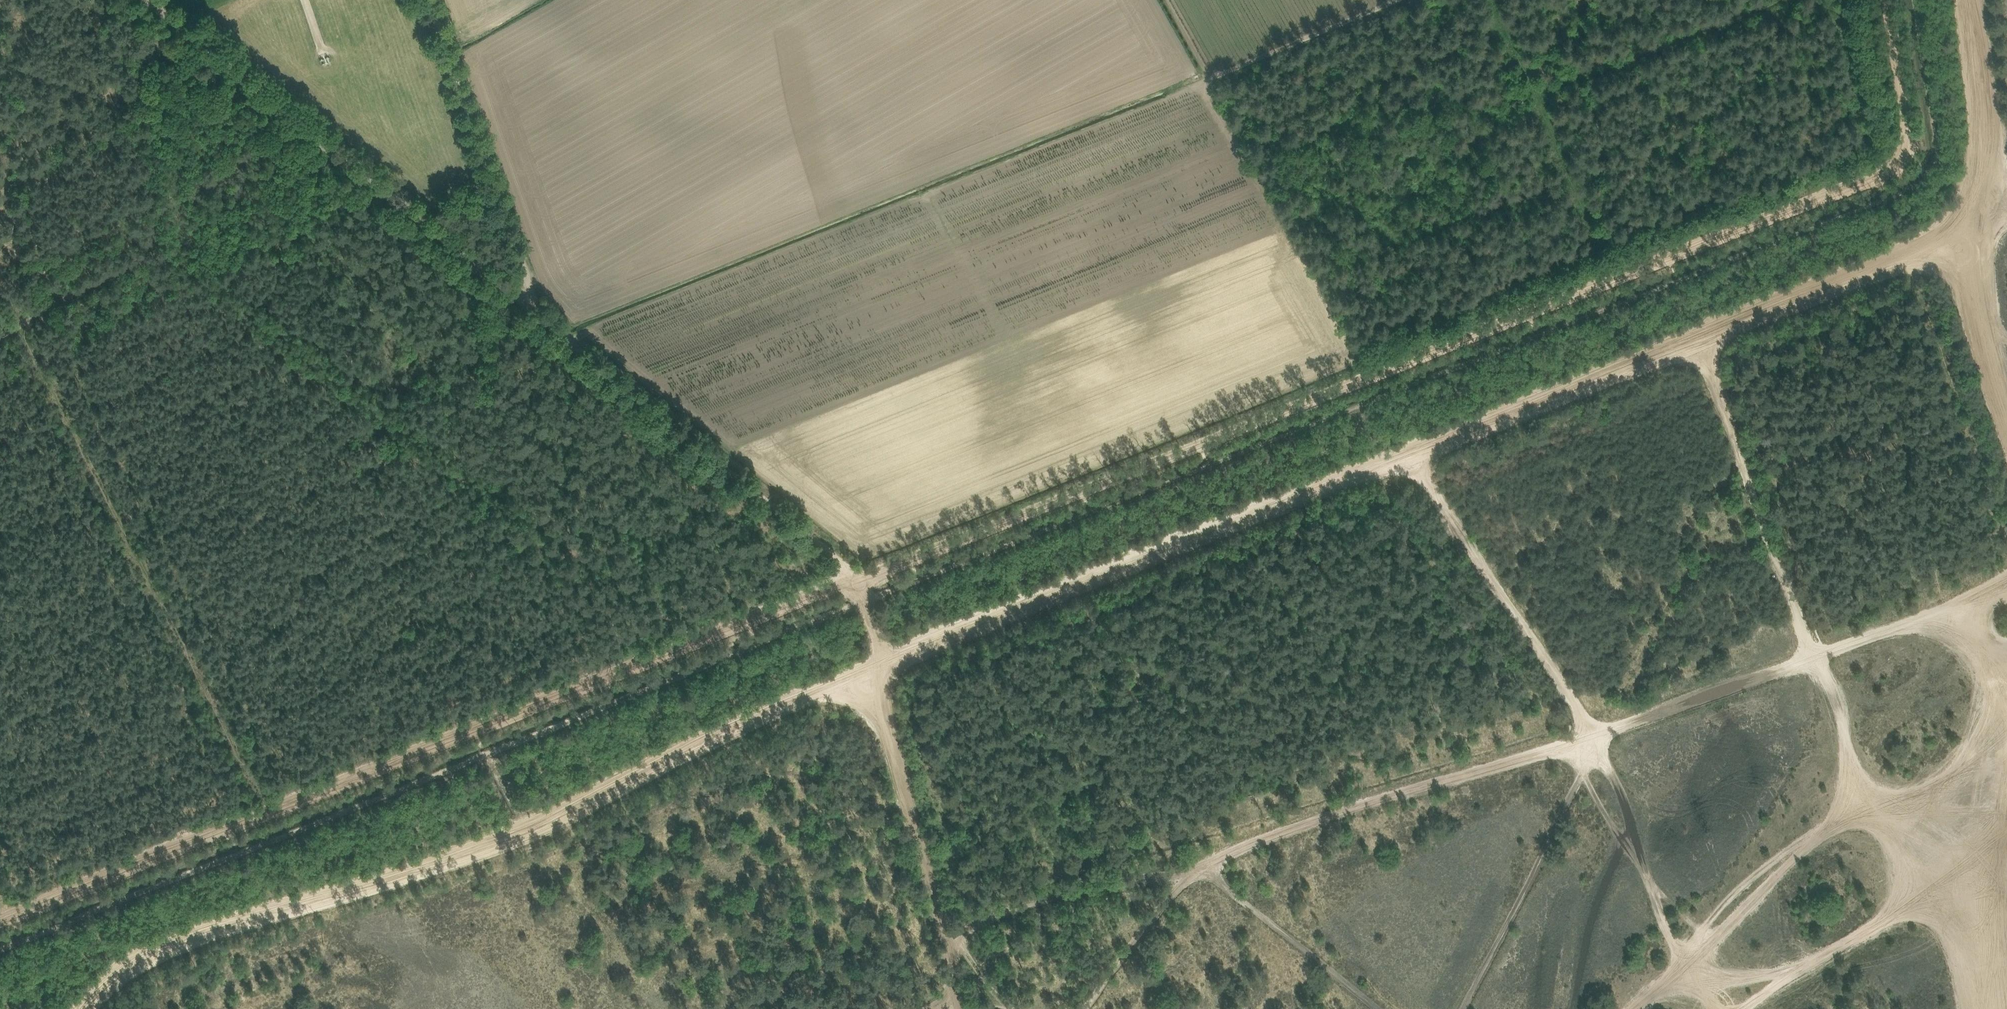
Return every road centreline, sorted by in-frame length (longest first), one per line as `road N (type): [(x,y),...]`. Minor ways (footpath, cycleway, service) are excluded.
road 1 (track): [(0,921),(245,817),(1889,168),(1905,148)]
road 2 (track): [(959,1008),(871,667),(2006,228)]
road 3 (track): [(2006,605),(1260,837),(1189,874),(1097,883),(939,926)]
road 4 (track): [(862,602),(816,540),(149,0)]
road 5 (track): [(78,1008),(135,963),(564,816),(871,667),(862,602)]
road 6 (track): [(1702,344),(1815,663)]
road 7 (track): [(1408,459),(1592,737)]
road 8 (track): [(429,0),(535,312)]
road 9 (track): [(1981,111),(1987,325),(2006,392)]
road 10 (track): [(1189,874),(1072,1007),(1054,1008)]
road 11 (track): [(1913,0),(1936,152),(1924,180)]
road 12 (track): [(1883,0),(1905,148)]

